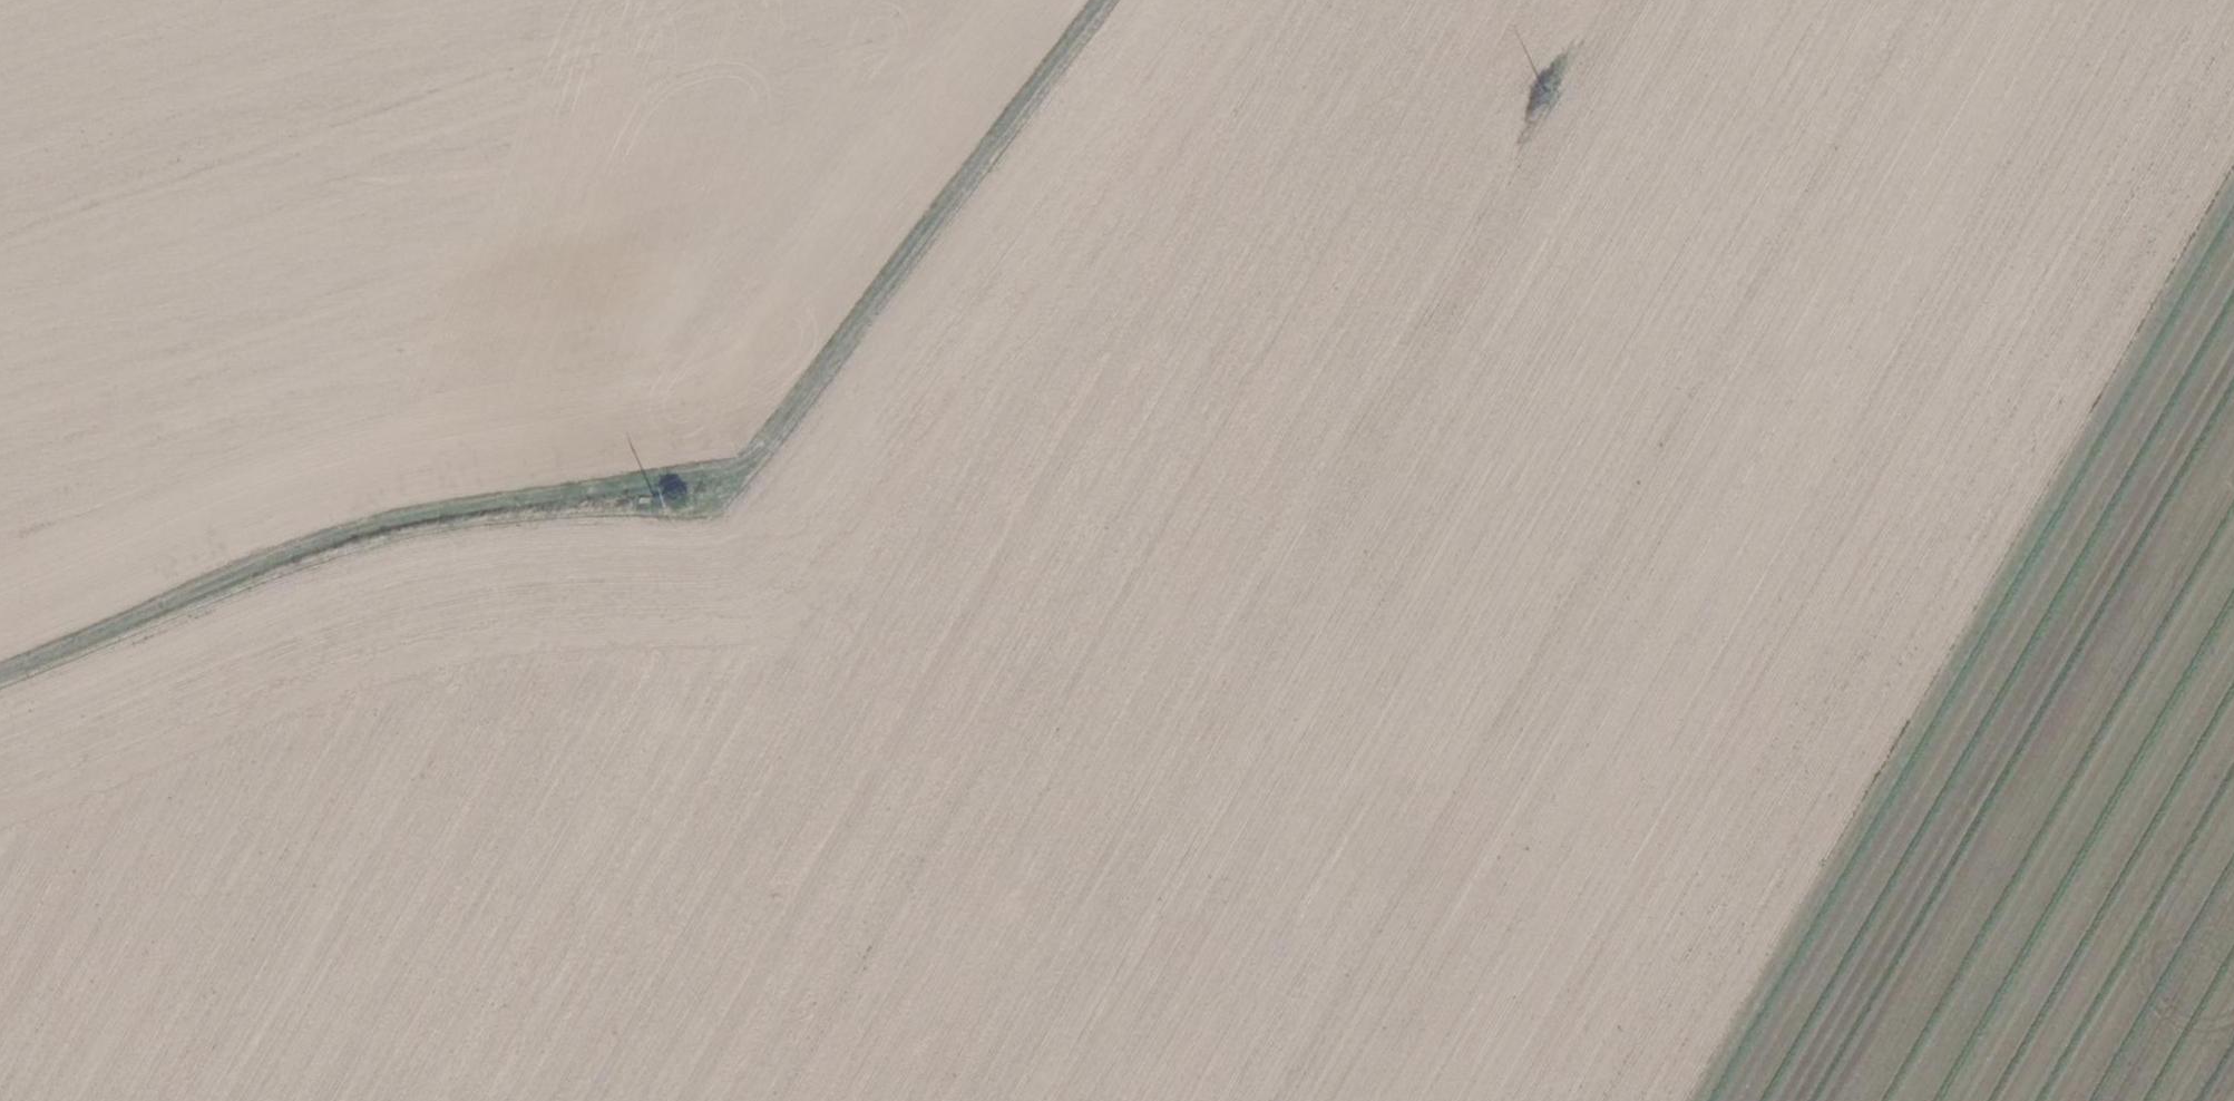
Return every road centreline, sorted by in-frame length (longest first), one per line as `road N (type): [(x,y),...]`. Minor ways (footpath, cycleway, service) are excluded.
road 1 (track): [(1107,0),(737,464),(320,543),(192,608),(0,673)]

